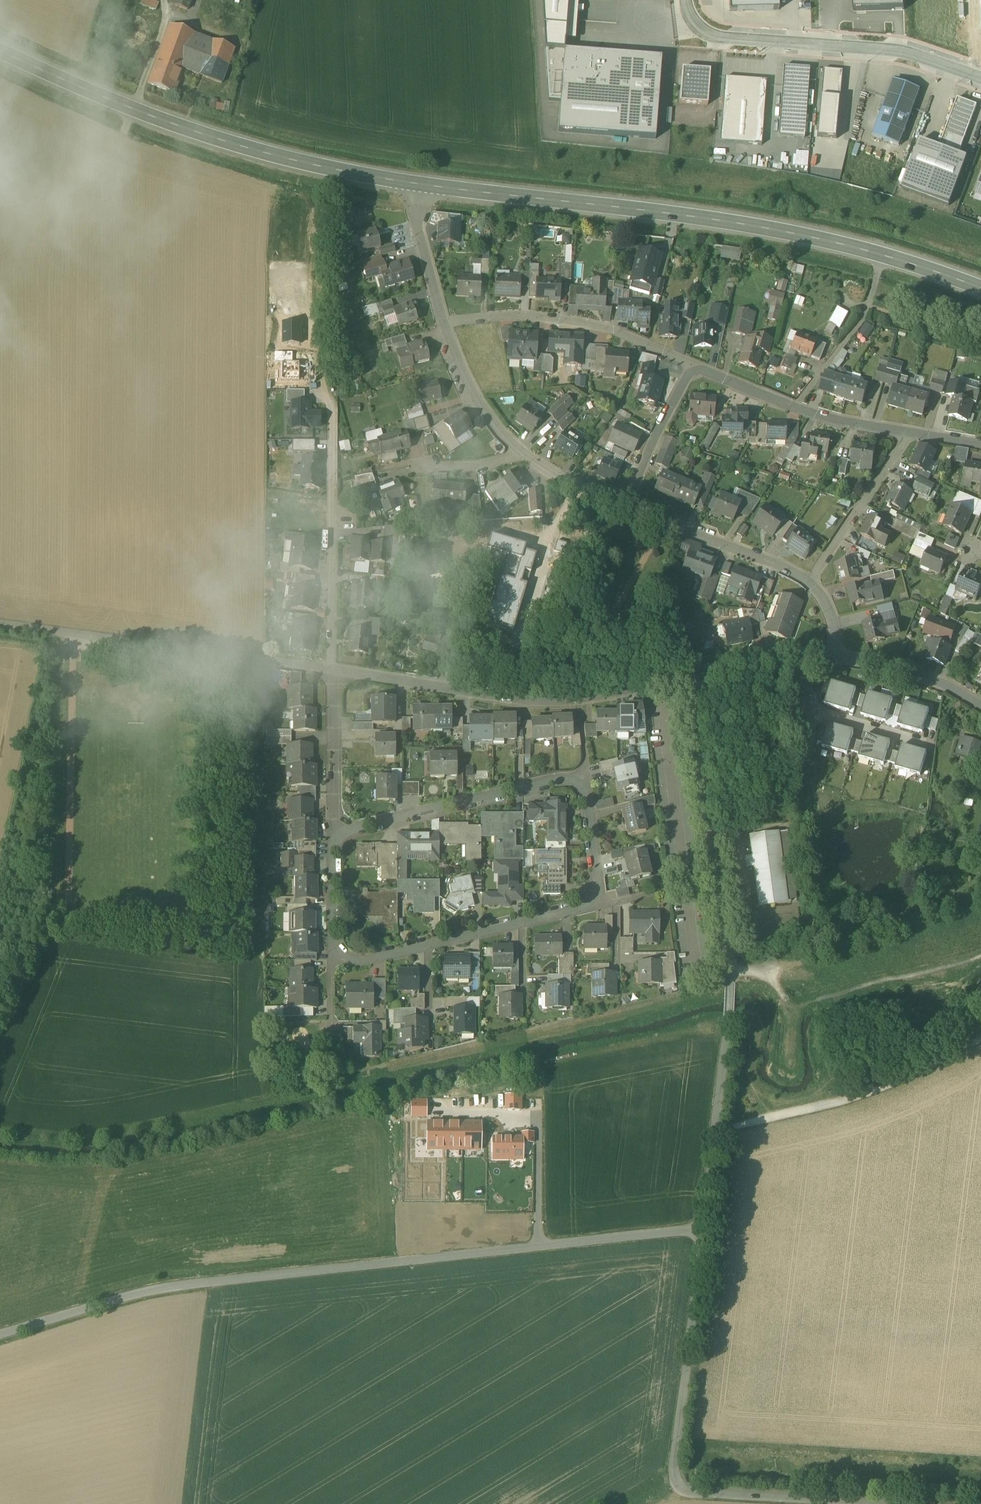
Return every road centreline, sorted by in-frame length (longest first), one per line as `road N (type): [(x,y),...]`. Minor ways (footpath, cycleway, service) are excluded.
road 1 (residential): [(702,1228),(168,1287),(0,1334)]
road 2 (secondary): [(980,288),(791,233),(419,184)]
road 3 (residential): [(702,1228),(731,980),(694,676)]
road 4 (residential): [(883,1503),(680,1488),(674,1473),(702,1228)]
road 5 (secondary): [(419,184),(220,140),(0,51)]
road 6 (residential): [(334,834),(334,950),(347,958),(362,961),(592,903)]
road 7 (residential): [(334,834),(569,778),(587,792),(598,887),(592,903)]
road 8 (residential): [(333,670),(527,698),(578,698),(694,676)]
road 9 (residential): [(316,315),(313,384),(331,403),(333,670)]
road 10 (unclassified): [(980,78),(884,49),(702,35),(685,0)]
road 11 (unclassified): [(0,625),(272,661)]
road 12 (residential): [(442,322),(557,319),(620,334),(695,366)]
road 13 (residential): [(695,366),(793,408),(910,433)]
road 14 (residential): [(811,582),(624,509)]
road 15 (residential): [(811,582),(910,433)]
road 16 (residential): [(333,670),(334,834)]
road 17 (residential): [(695,366),(624,509)]
road 18 (residential): [(524,455),(459,369),(442,322)]
road 19 (residential): [(834,654),(941,685),(980,705)]
road 20 (residential): [(694,676),(834,654)]

